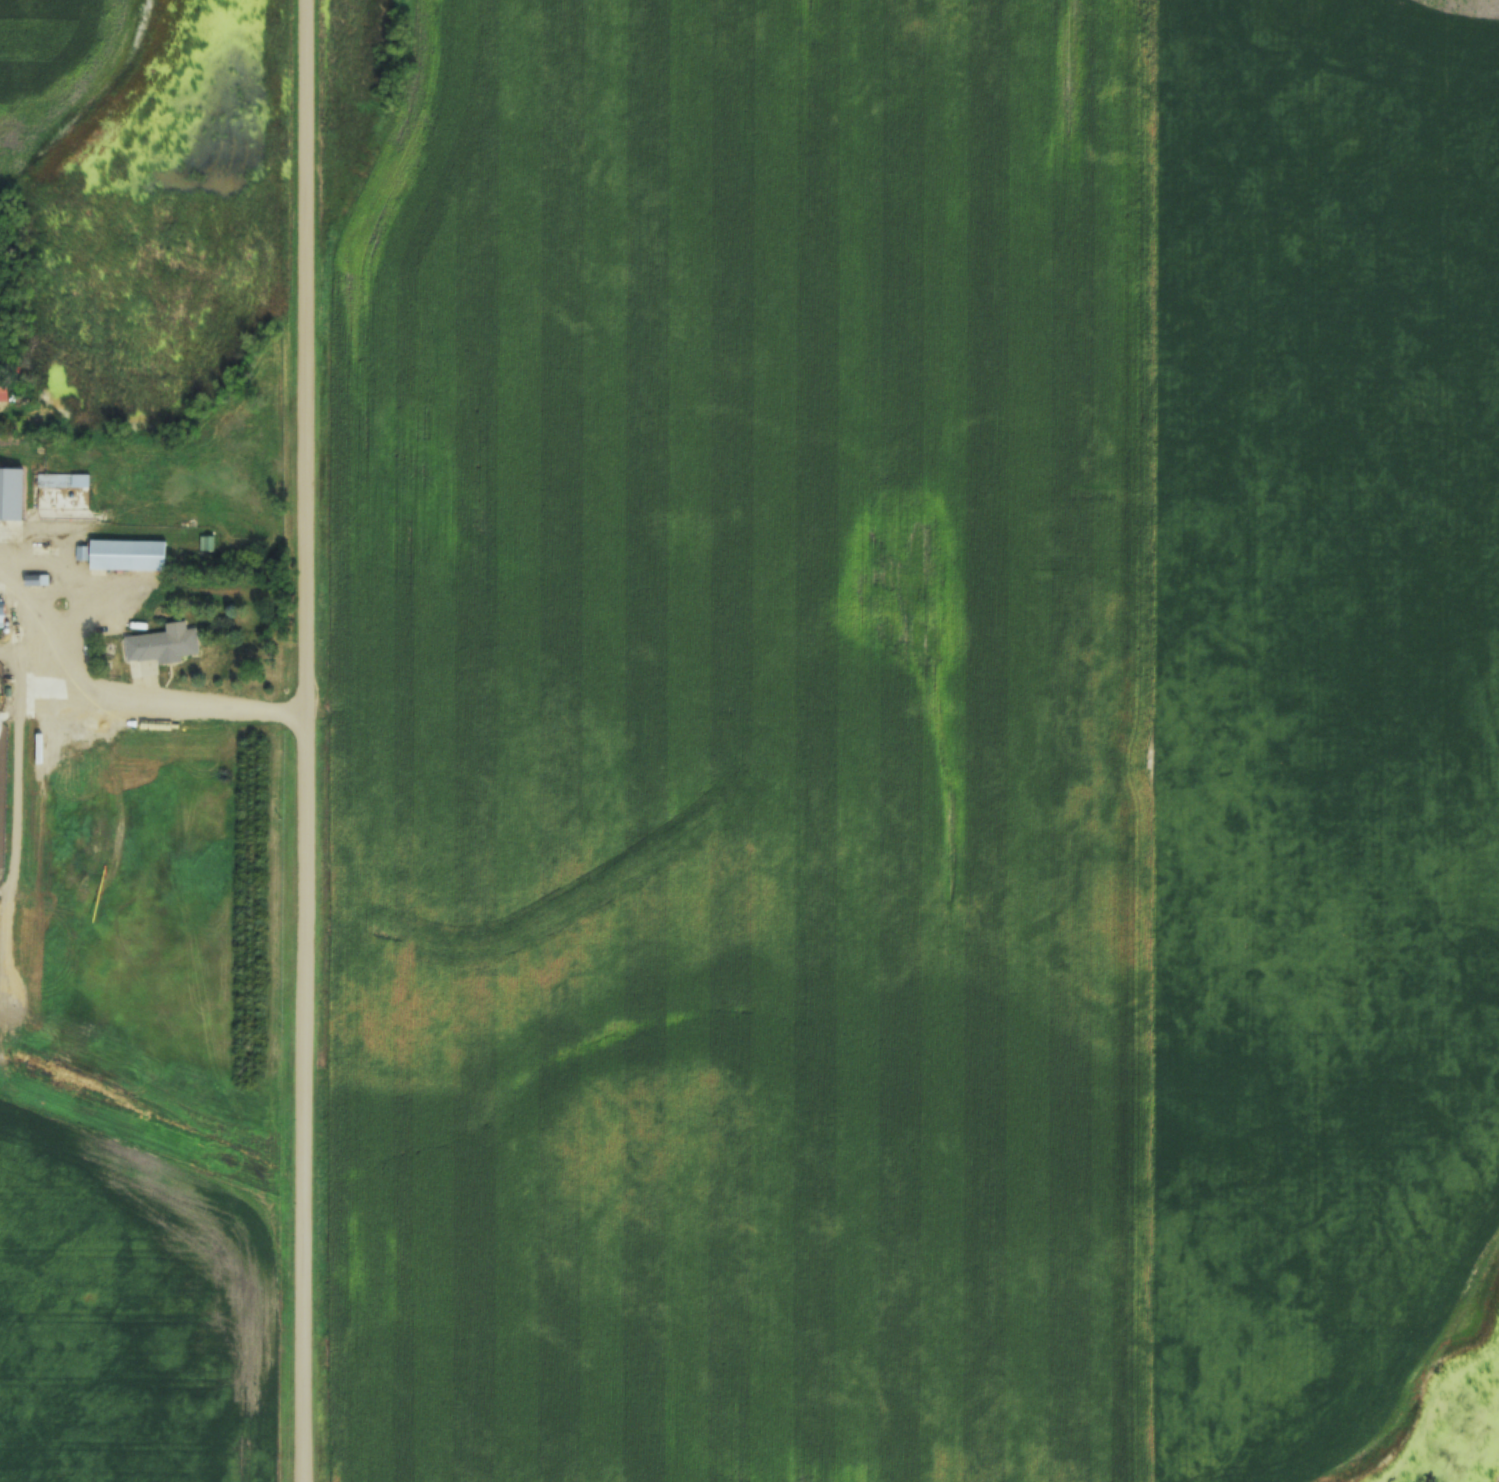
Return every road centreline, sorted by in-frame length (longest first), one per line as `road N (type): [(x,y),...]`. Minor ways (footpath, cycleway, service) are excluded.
road 1 (residential): [(306,1481),(312,0)]

